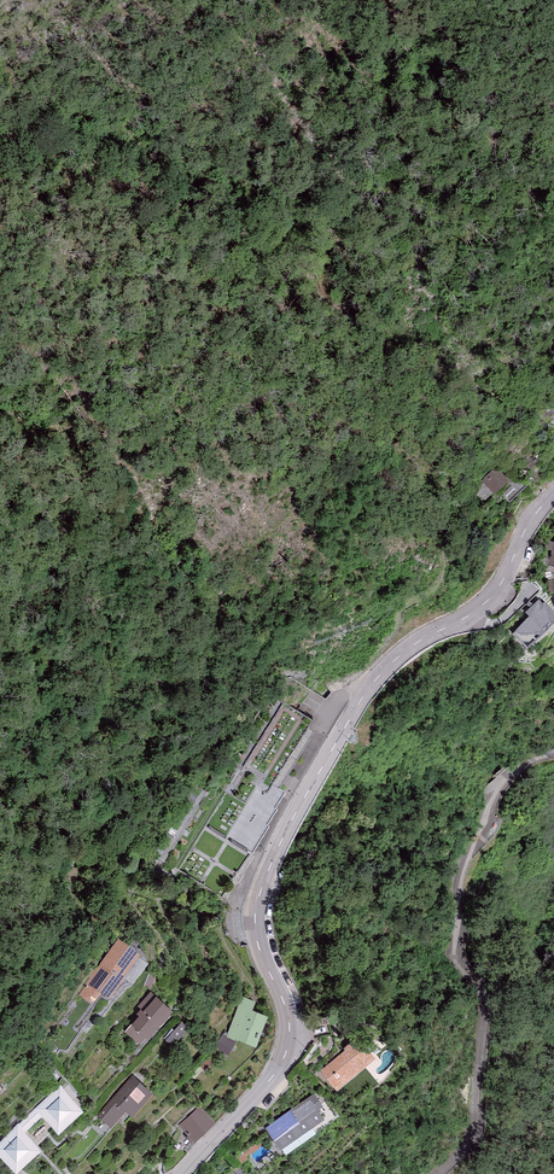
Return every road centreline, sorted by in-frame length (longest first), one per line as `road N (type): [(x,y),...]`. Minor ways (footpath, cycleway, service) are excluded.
road 1 (residential): [(183,1173),(283,1059),(286,1009),(260,955),(257,899),(320,772),(367,690),(396,658),(464,617),(504,581),(524,533),(553,493)]
road 2 (residential): [(553,753),(502,782),(460,878),(455,961),(481,990),(485,1008),(475,1127),(463,1151),(433,1173)]

